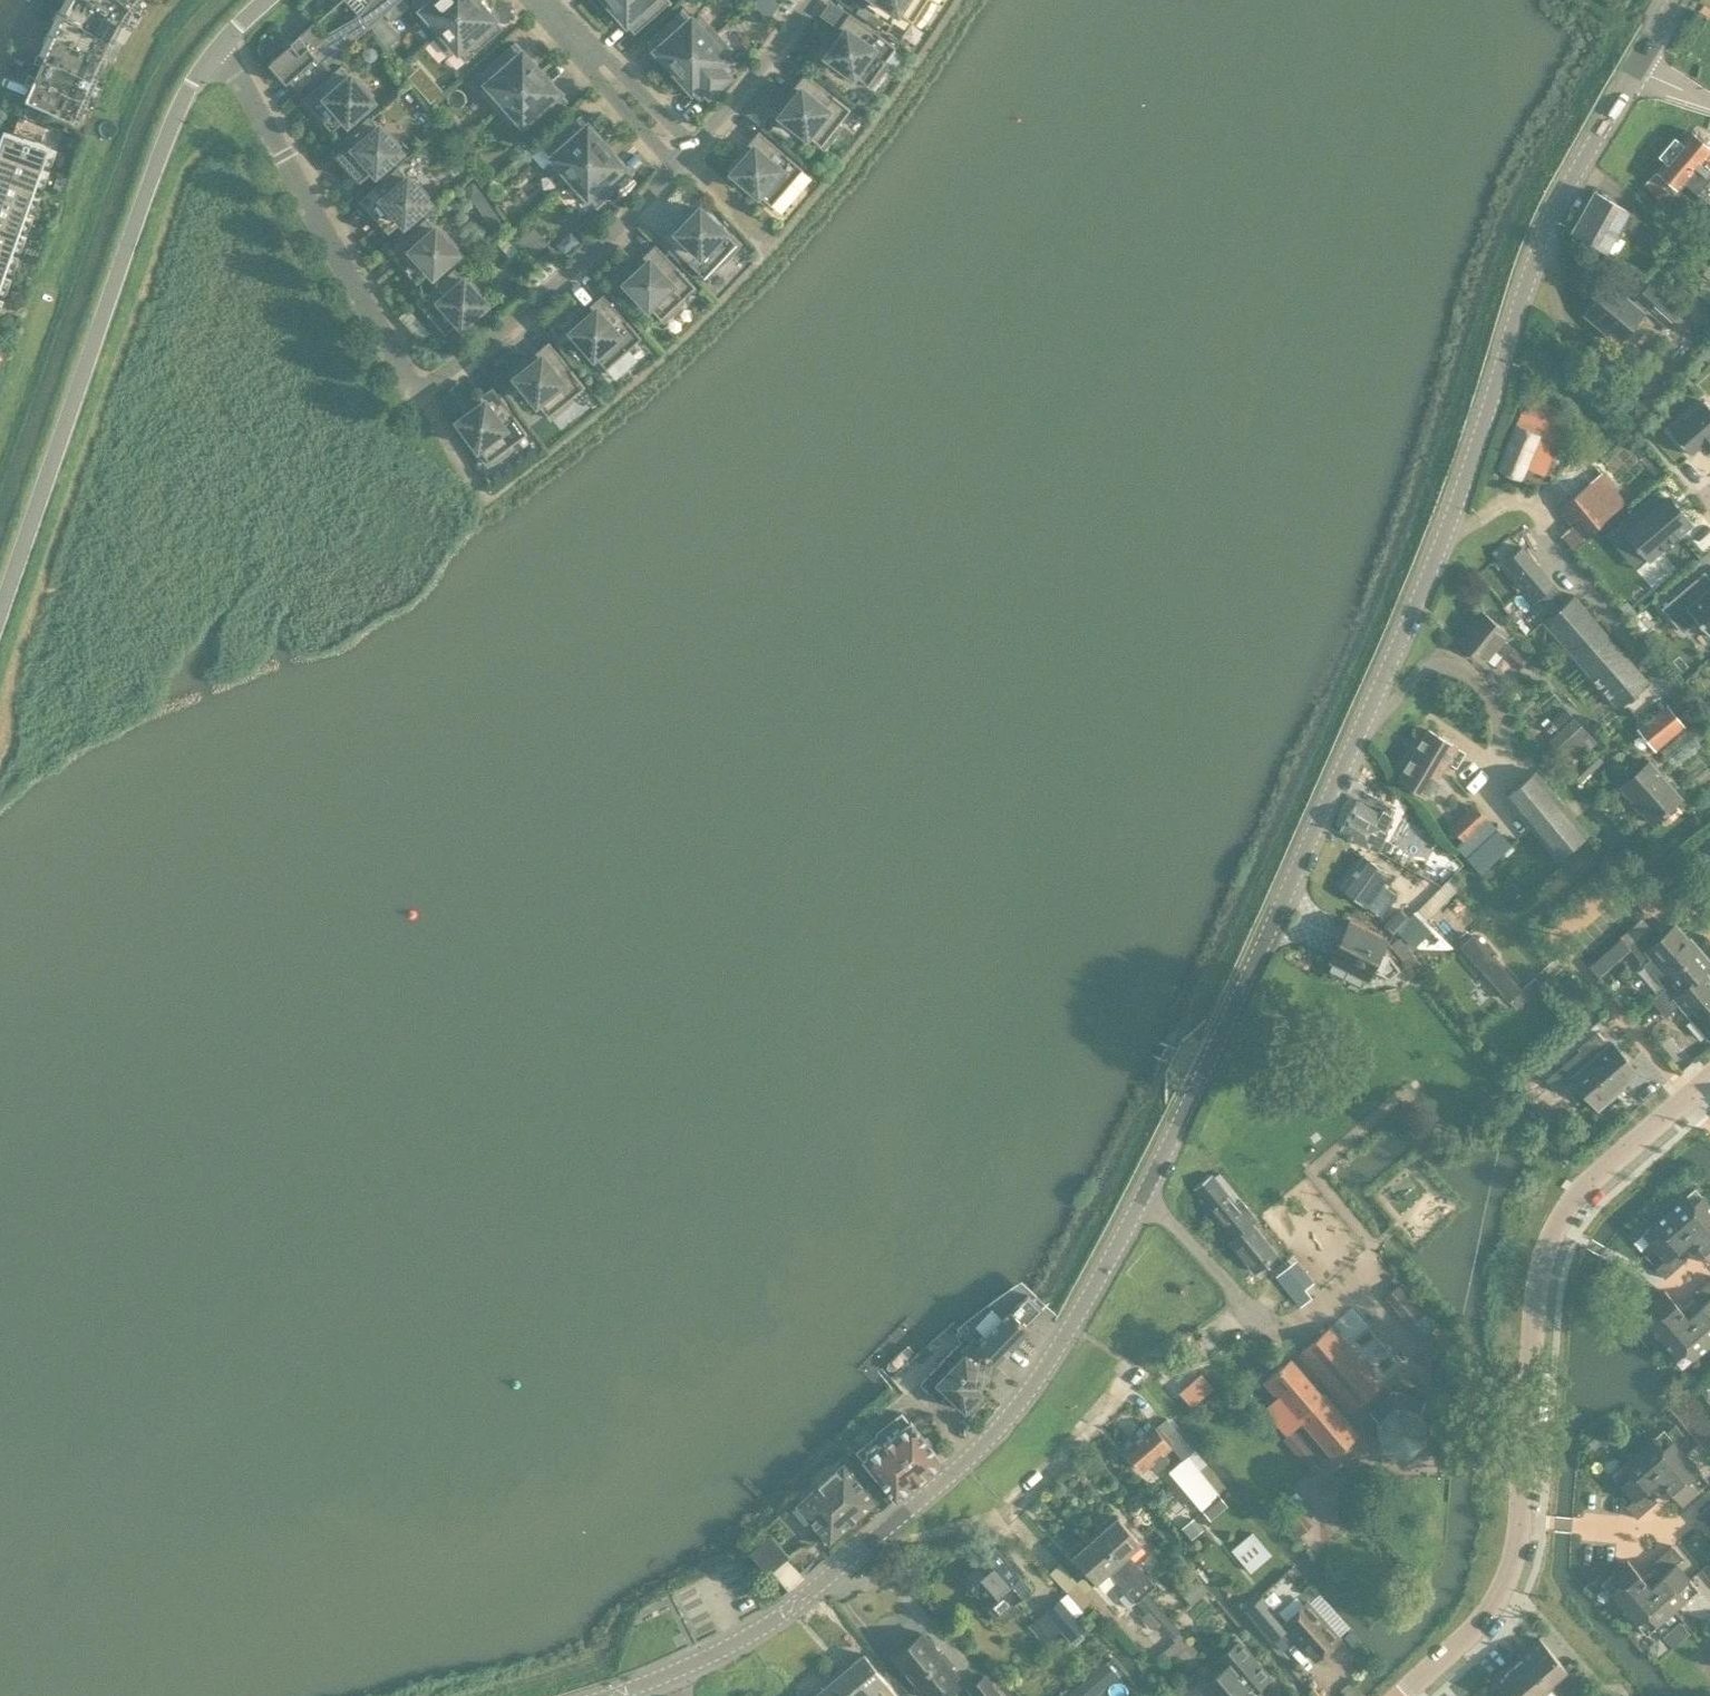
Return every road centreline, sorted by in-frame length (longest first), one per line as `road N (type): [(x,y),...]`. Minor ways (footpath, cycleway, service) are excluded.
road 1 (tertiary): [(596,1695),(716,1650),(769,1617),(929,1493),(998,1424),(1057,1346),(1140,1199),(1332,790),(1417,601),(1533,276),(1585,157),(1641,68)]
road 2 (residential): [(1398,1695),(1469,1632),(1504,1587),(1518,1522),(1537,1282),(1558,1225),(1588,1182),(1689,1098)]
road 3 (residential): [(0,624),(175,124),(192,82),(223,46)]
road 4 (residential): [(1709,932),(1689,908),(1647,907),(1621,891),(1603,894),(1555,934),(1689,1098)]
road 5 (residential): [(418,390),(223,46)]
road 6 (residential): [(418,390),(506,329),(690,154)]
road 7 (residential): [(542,0),(690,154)]
road 8 (residential): [(690,154),(814,0)]

